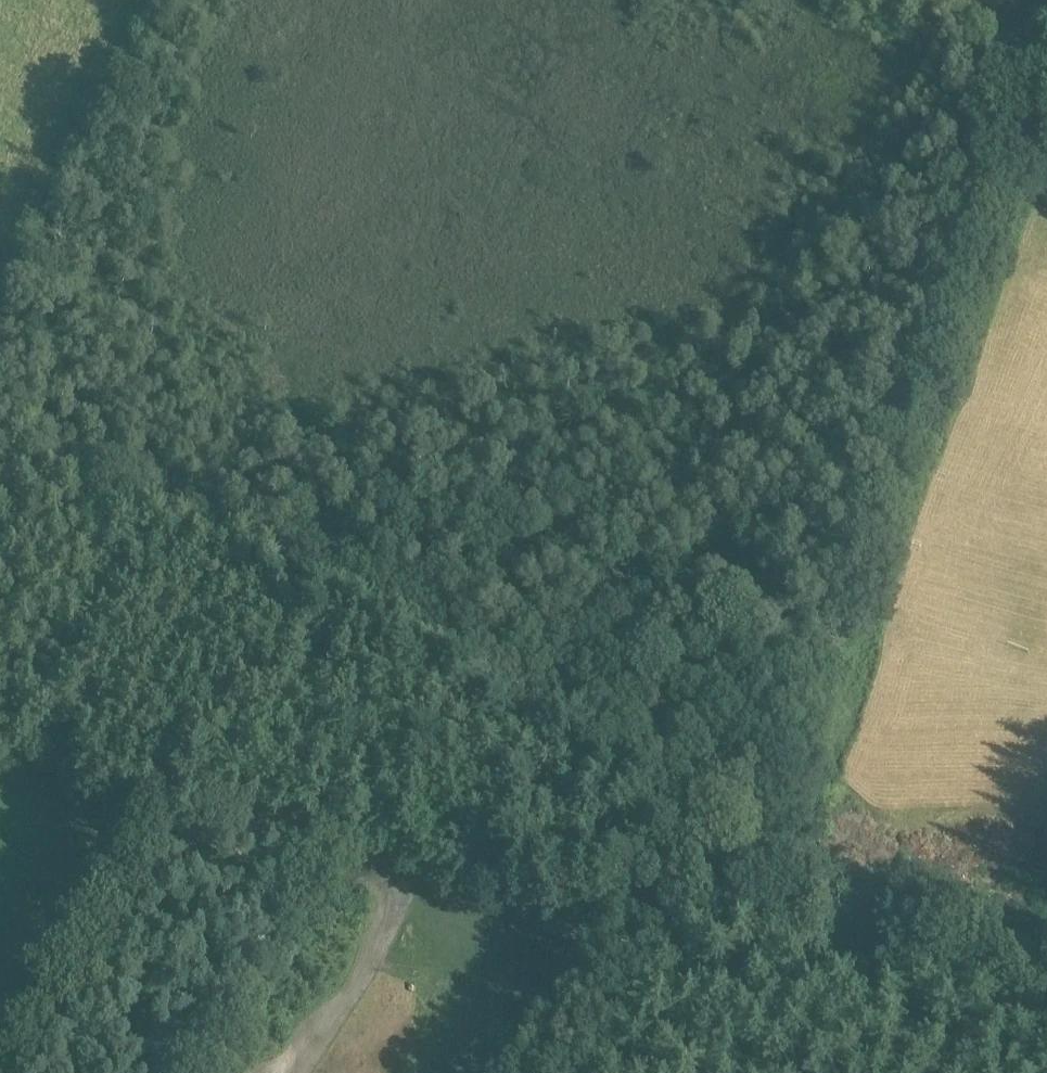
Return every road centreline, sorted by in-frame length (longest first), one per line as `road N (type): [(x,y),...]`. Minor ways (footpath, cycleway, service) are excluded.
road 1 (track): [(1046,99),(885,0)]

